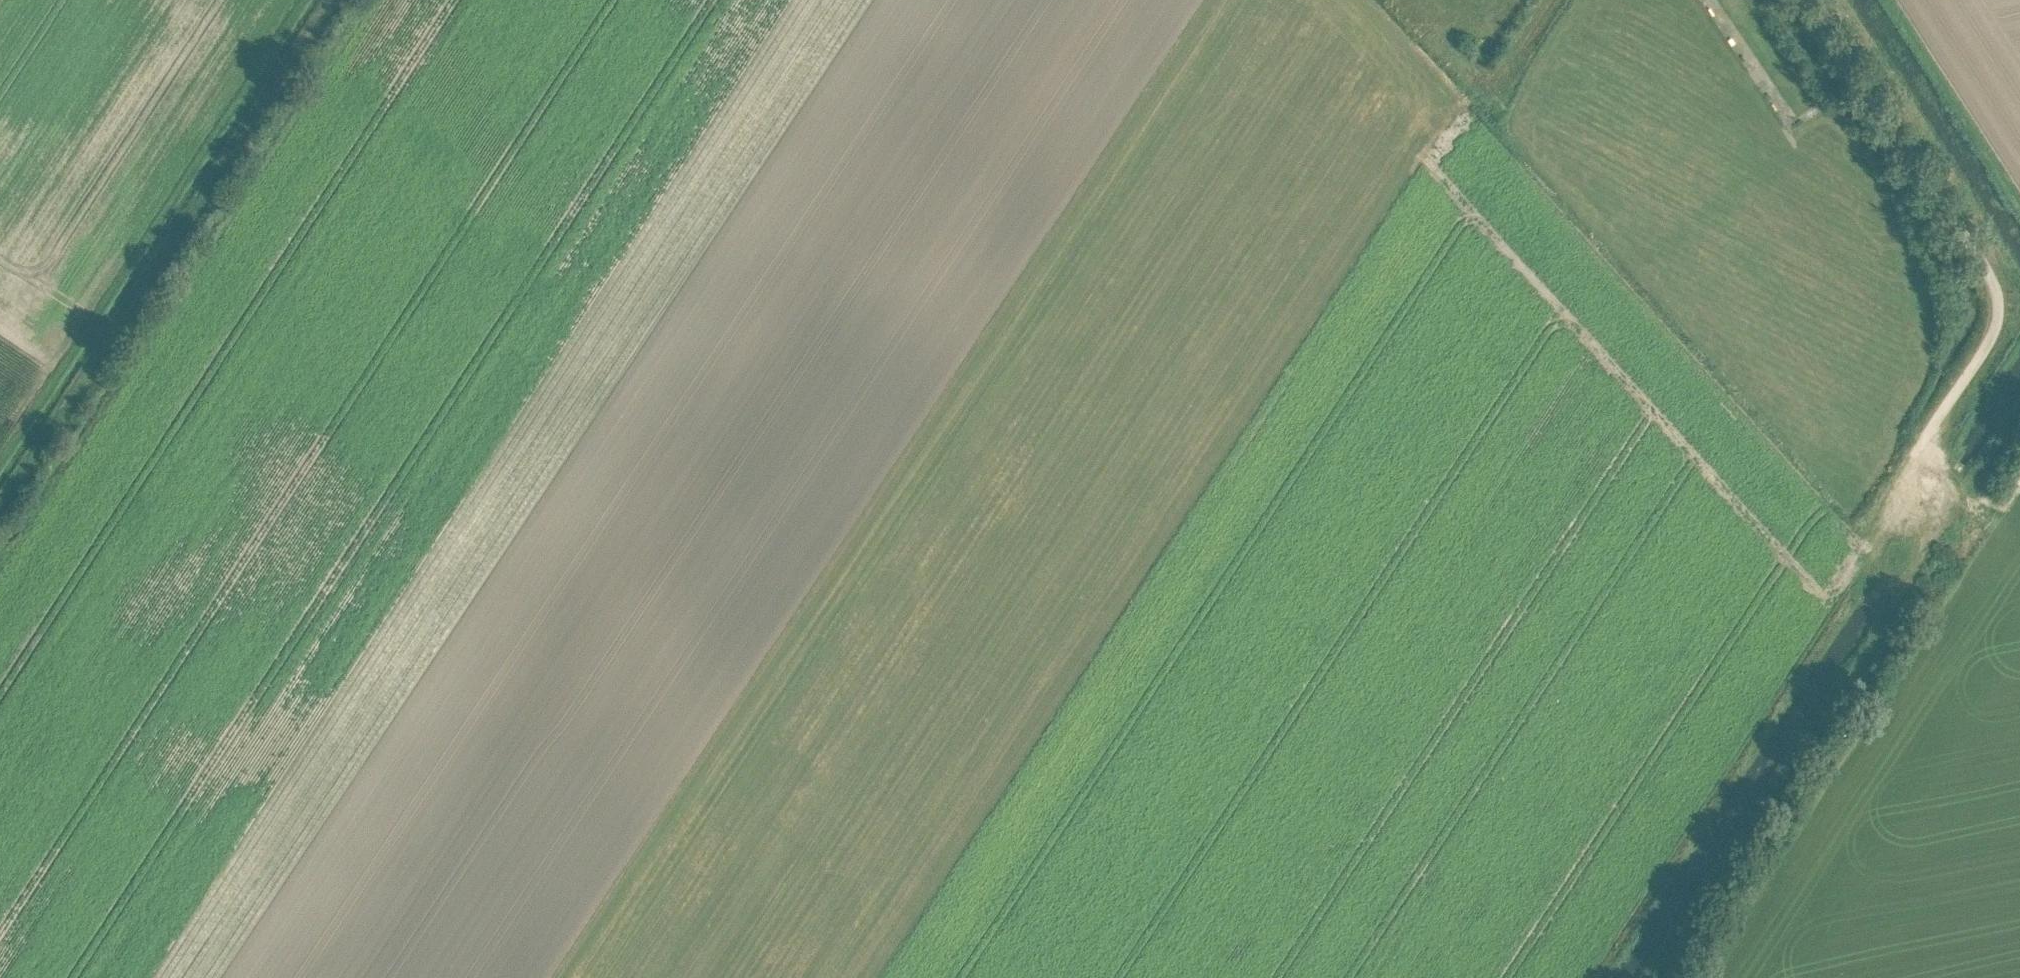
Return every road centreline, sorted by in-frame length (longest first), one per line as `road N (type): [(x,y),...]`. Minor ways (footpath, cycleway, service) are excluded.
road 1 (unclassified): [(1899,485),(1996,330),(1997,297),(1805,0)]

